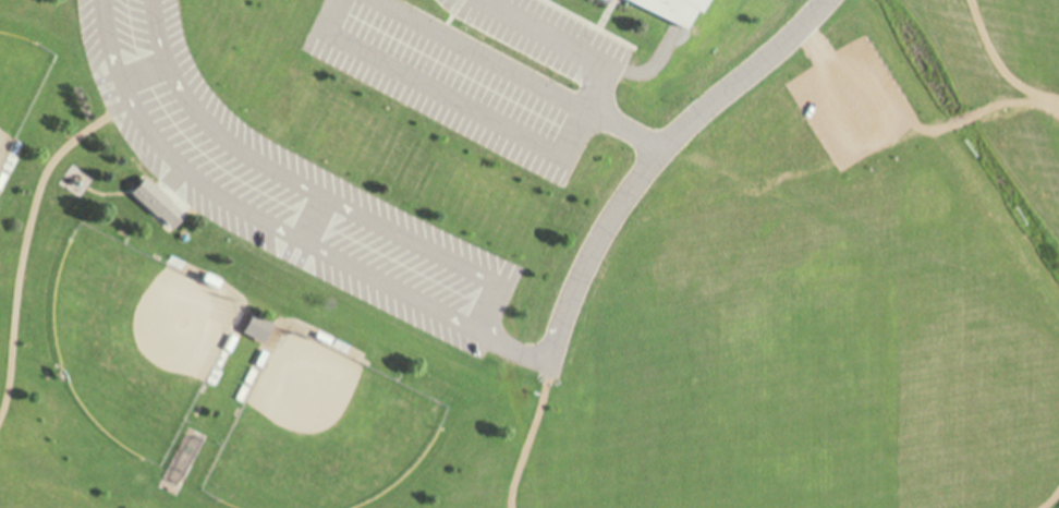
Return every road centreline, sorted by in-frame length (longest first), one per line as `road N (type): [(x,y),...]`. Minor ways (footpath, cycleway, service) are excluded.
road 1 (residential): [(827,0),(659,146),(600,235),(550,366)]

